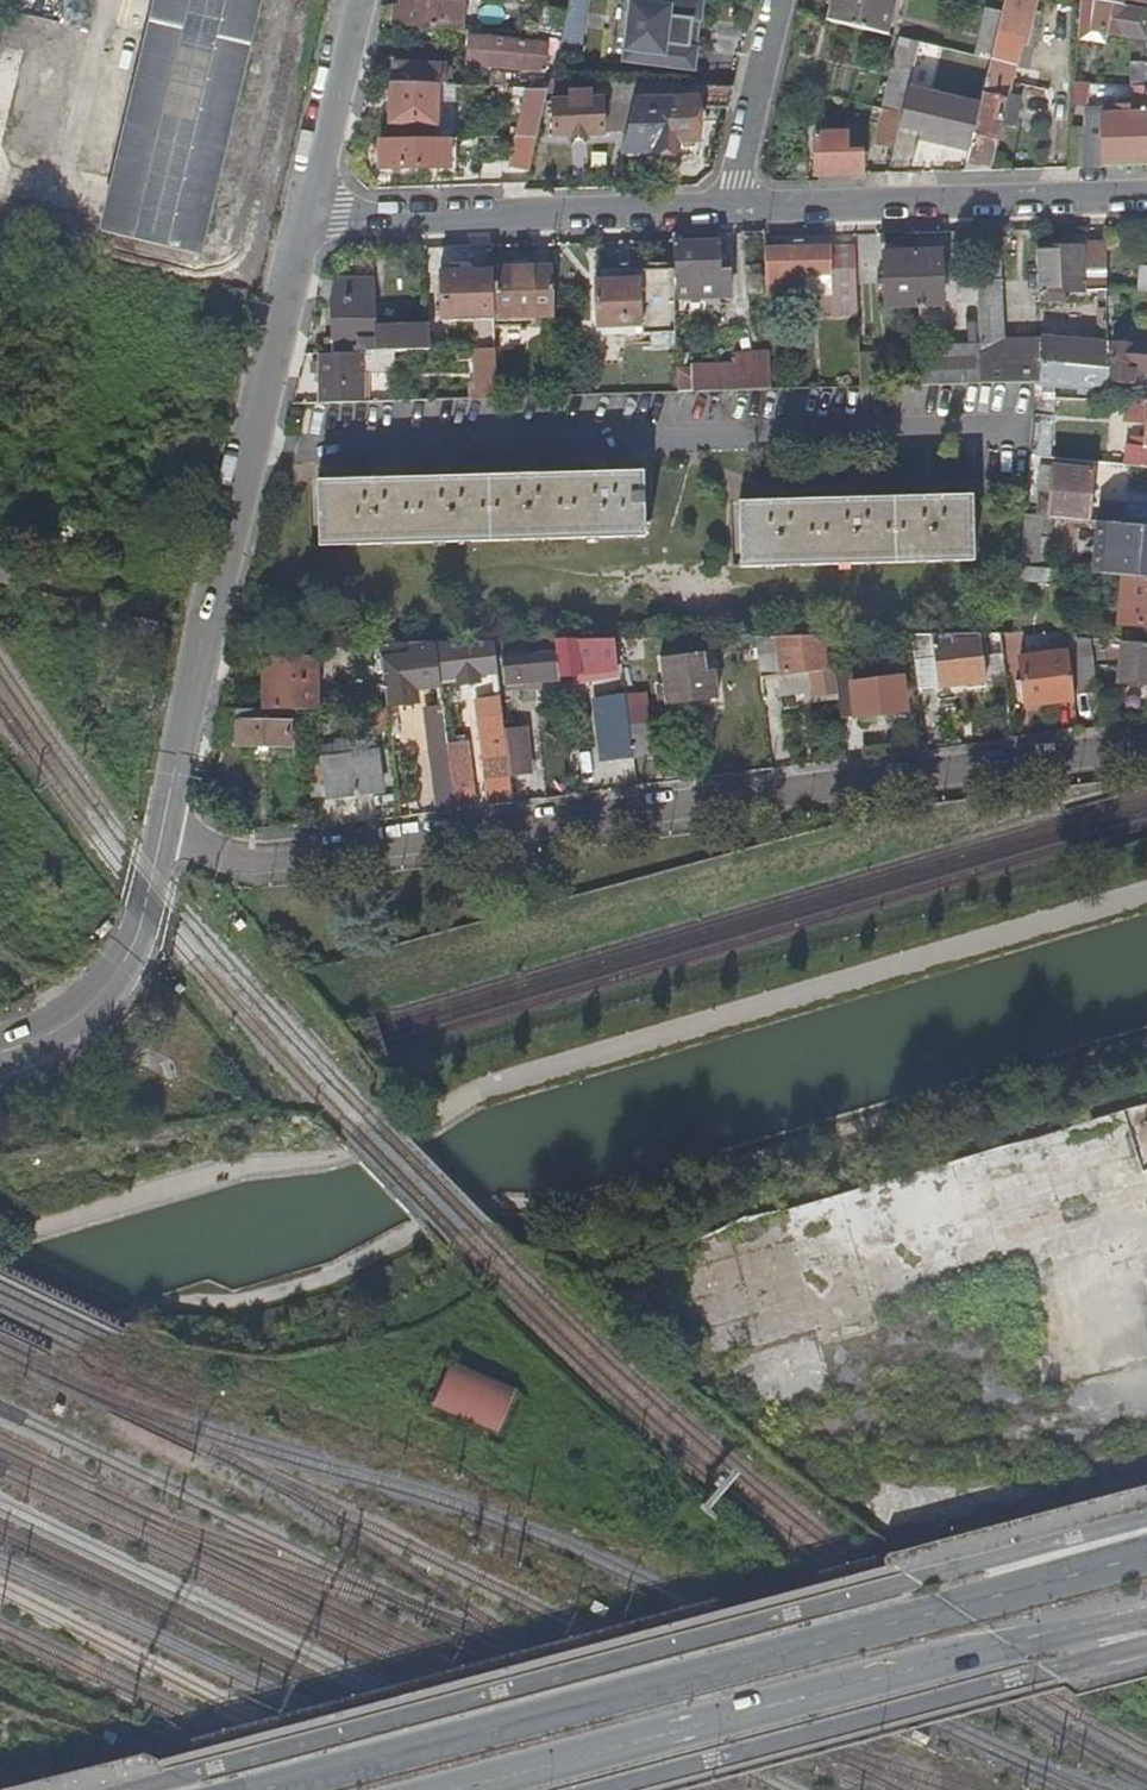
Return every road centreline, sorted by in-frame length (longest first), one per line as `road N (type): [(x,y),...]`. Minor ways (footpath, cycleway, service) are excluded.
road 1 (residential): [(1146,747),(294,864),(162,832)]
road 2 (primary): [(1146,1552),(255,1789)]
road 3 (primary): [(446,1789),(1012,1639),(1146,1611)]
road 4 (residential): [(162,832),(201,640),(310,220)]
road 5 (residential): [(310,220),(738,205)]
road 6 (residential): [(738,205),(1146,199)]
road 7 (unclassified): [(0,1053),(70,1023),(114,976),(136,939),(162,832)]
road 8 (residential): [(310,220),(361,0)]
road 9 (residential): [(738,205),(782,0)]

